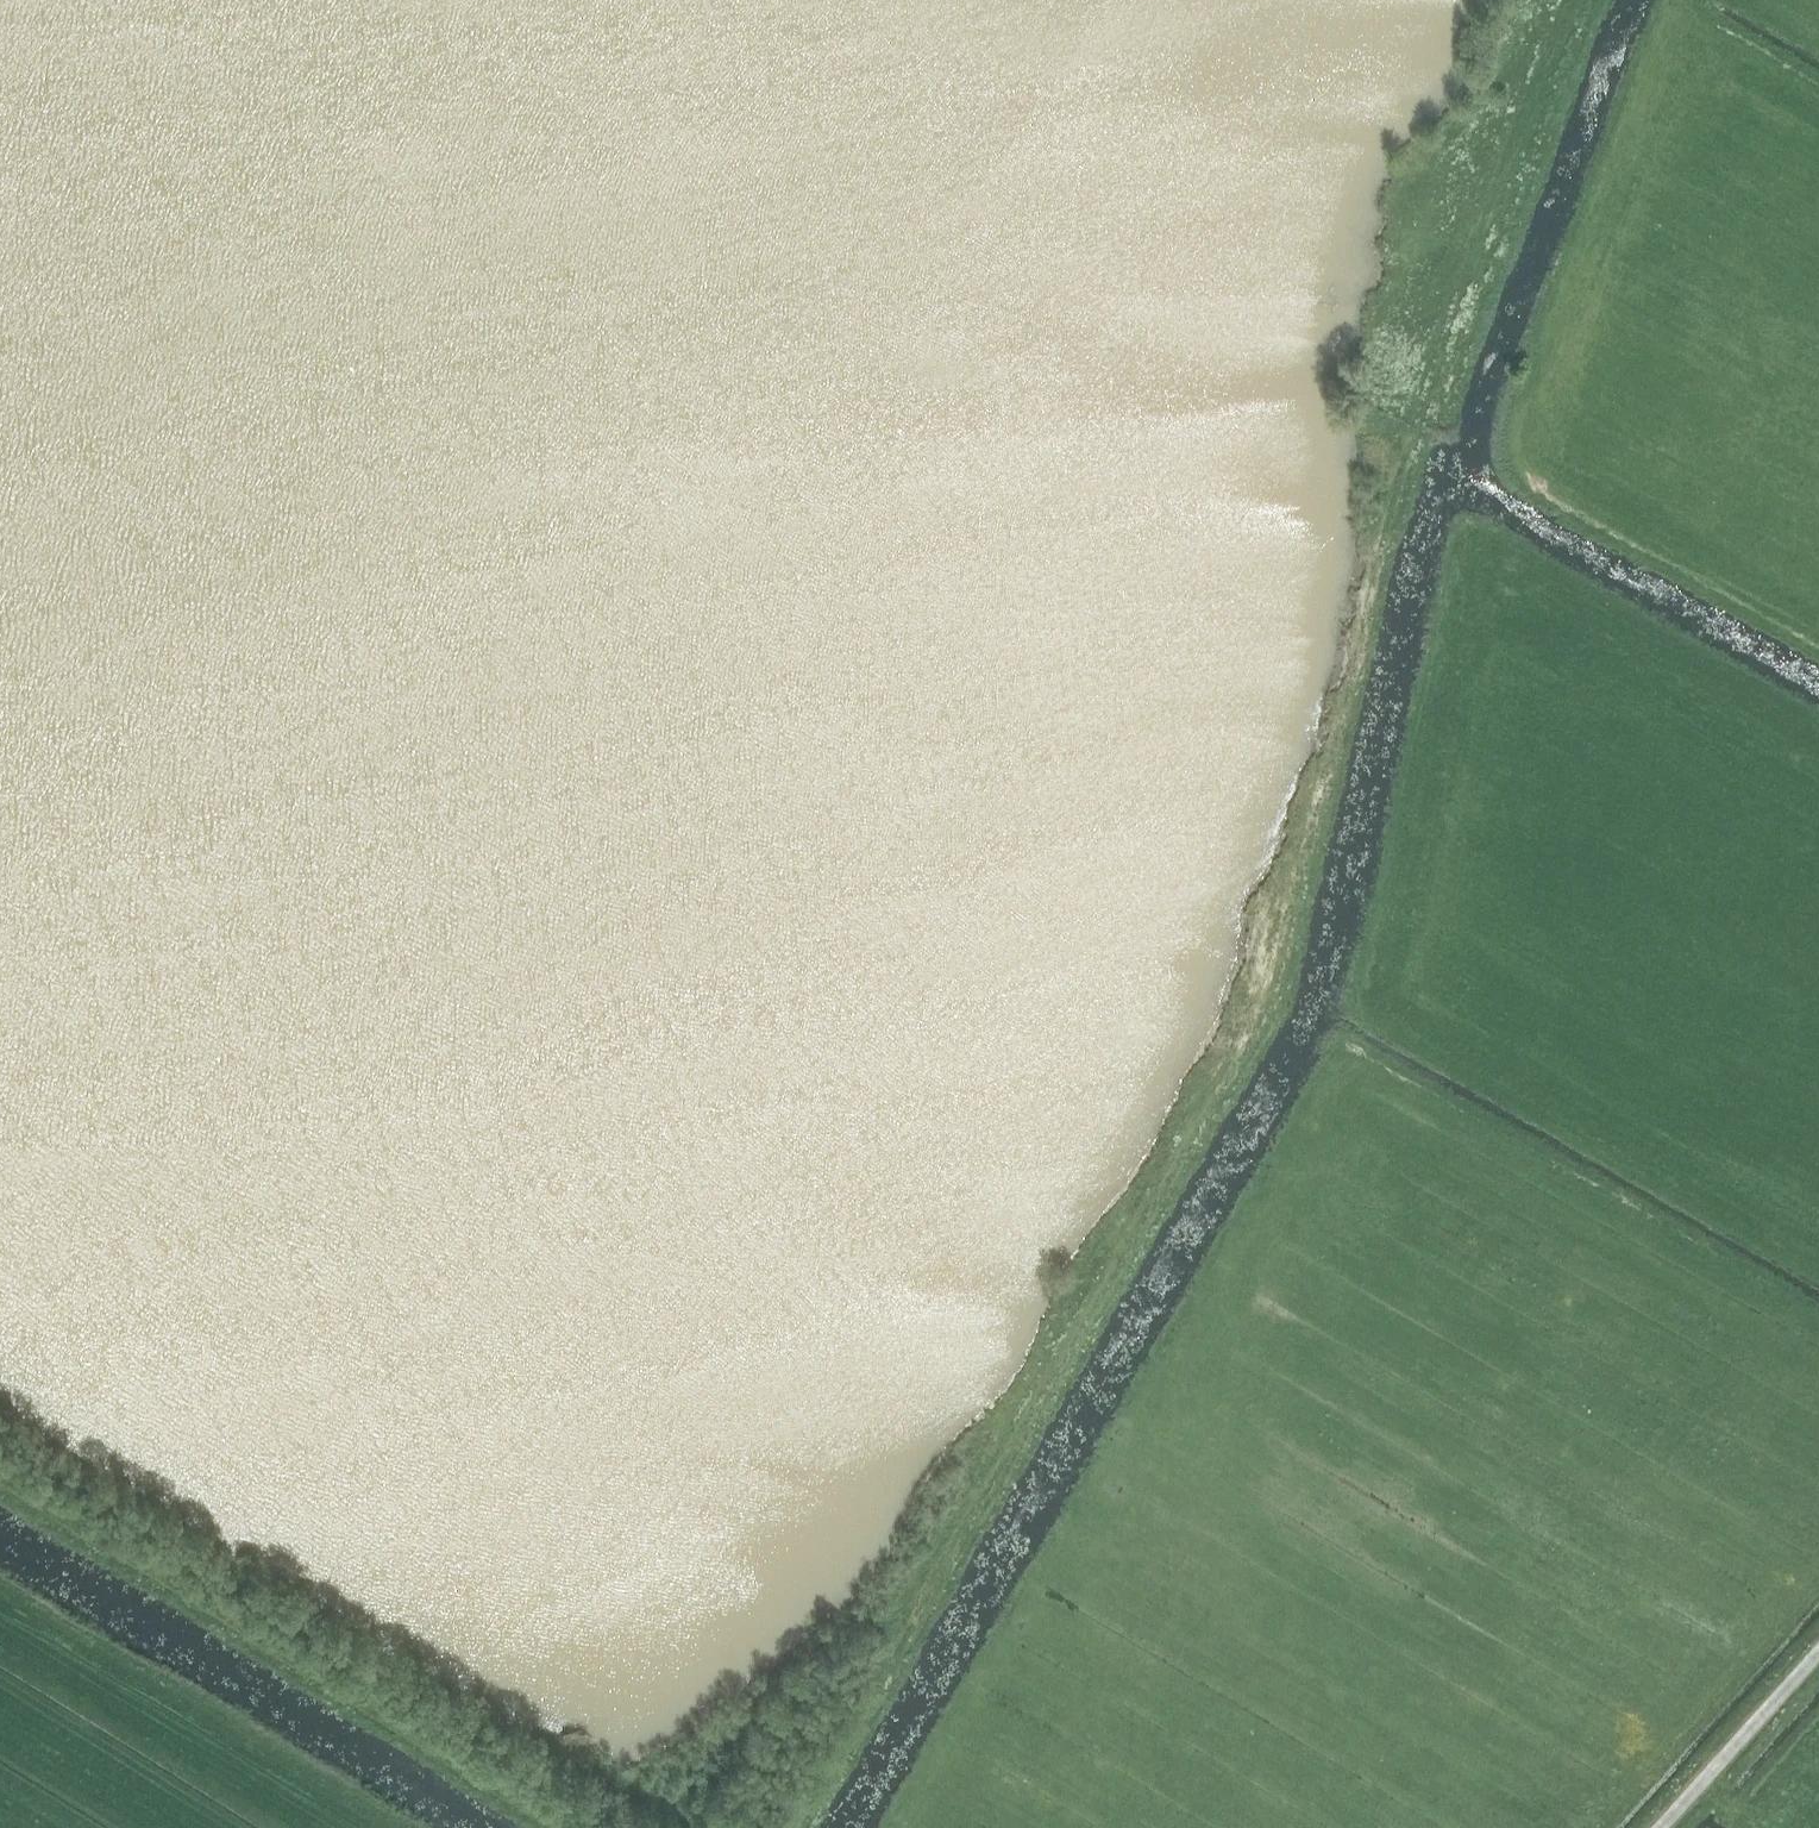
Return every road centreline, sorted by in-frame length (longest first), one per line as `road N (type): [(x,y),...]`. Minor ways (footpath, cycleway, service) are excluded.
road 1 (unclassified): [(1663,1827),(1818,1657)]

